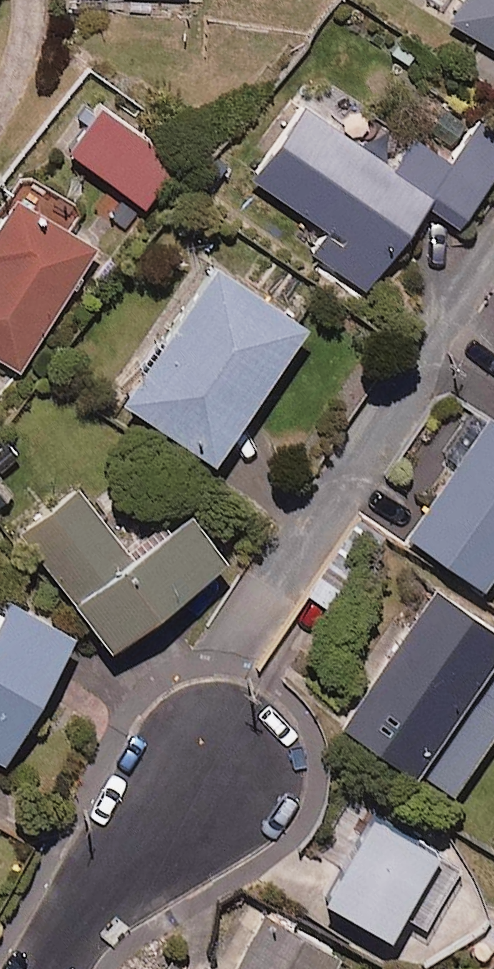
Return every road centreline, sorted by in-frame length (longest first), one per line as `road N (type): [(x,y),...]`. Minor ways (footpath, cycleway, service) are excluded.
road 1 (residential): [(217,776),(95,897),(54,968)]

